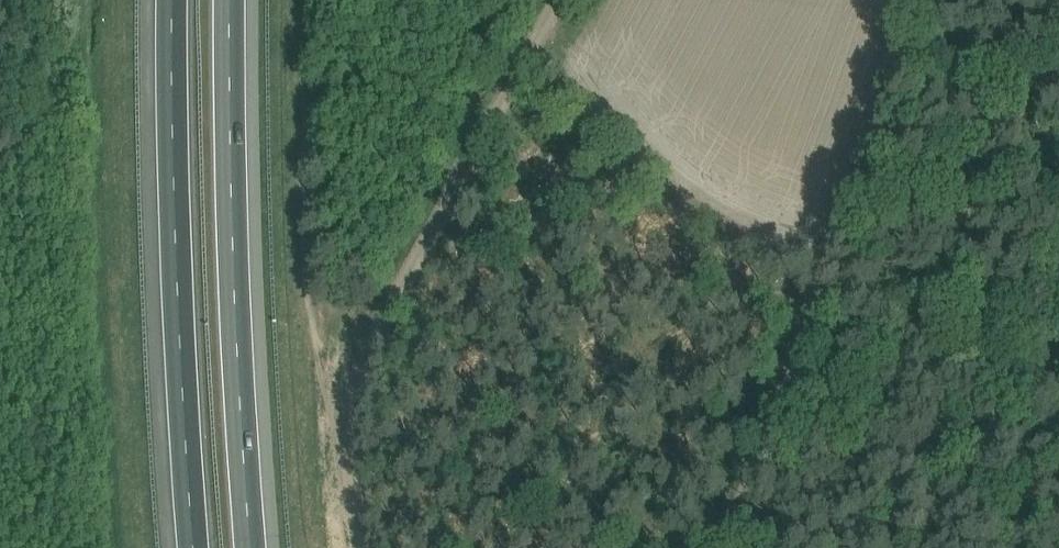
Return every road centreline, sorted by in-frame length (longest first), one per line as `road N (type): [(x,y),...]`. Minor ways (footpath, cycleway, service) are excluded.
road 1 (track): [(923,0),(724,547)]
road 2 (motorway): [(167,0),(165,134),(192,547)]
road 3 (motorway): [(251,547),(233,0)]
road 4 (unclassified): [(363,547),(348,430),(386,330),(478,151)]
road 5 (track): [(478,151),(564,0)]

